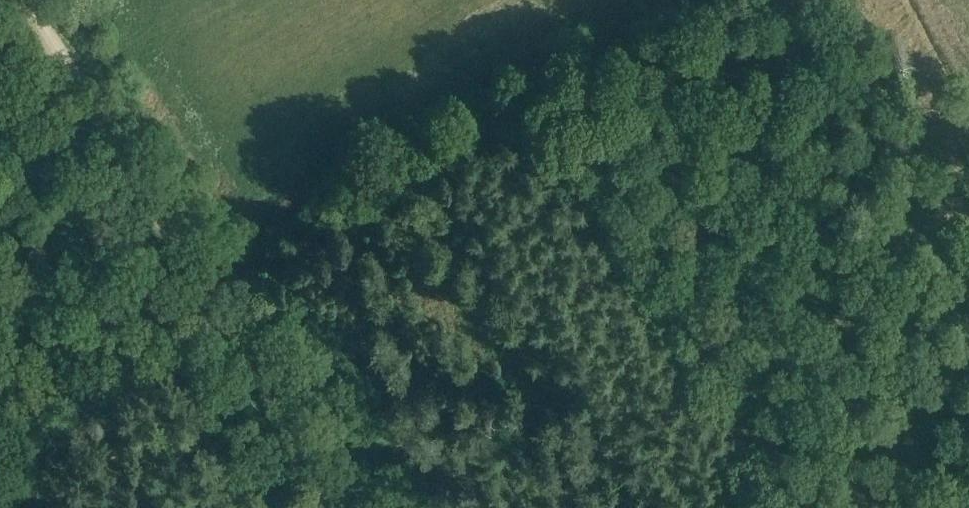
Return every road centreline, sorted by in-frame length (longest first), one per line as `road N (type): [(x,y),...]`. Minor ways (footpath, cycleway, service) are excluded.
road 1 (track): [(22,0),(340,507)]

